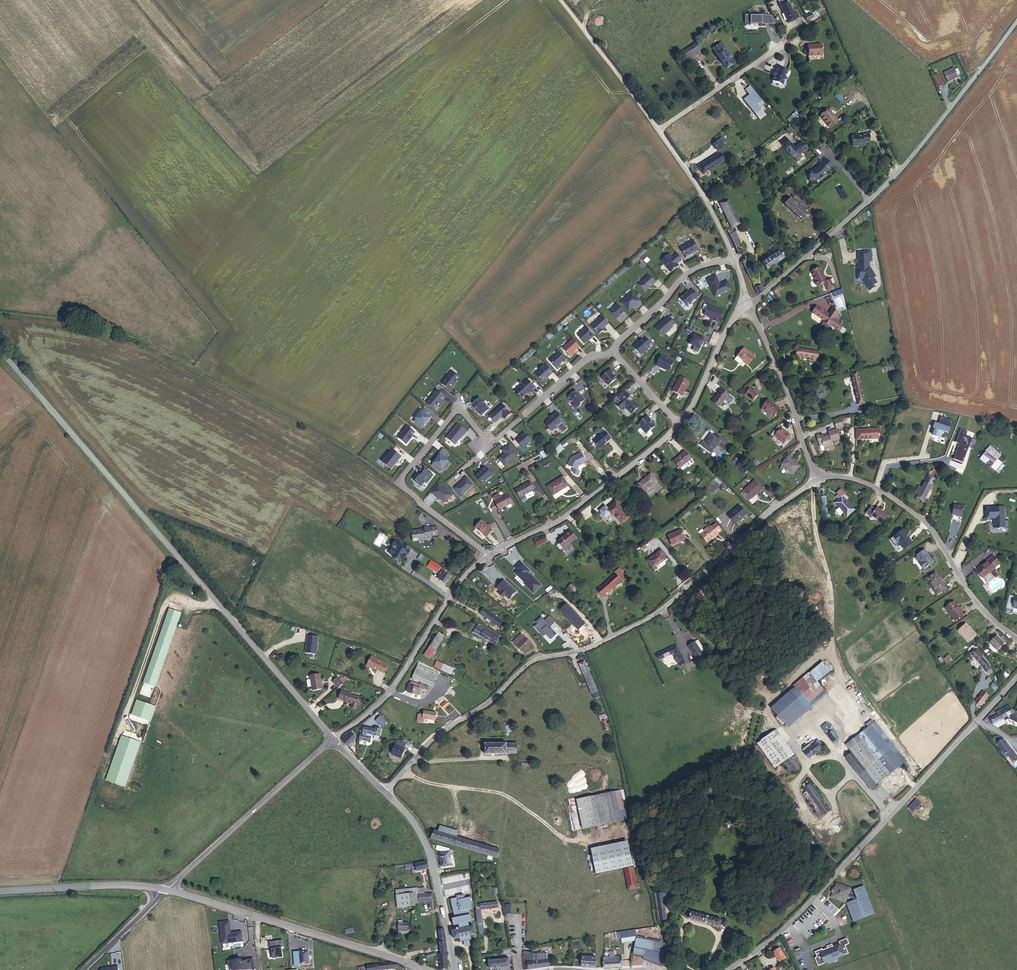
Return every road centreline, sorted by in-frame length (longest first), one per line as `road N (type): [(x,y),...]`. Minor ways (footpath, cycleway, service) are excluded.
road 1 (residential): [(818,480),(654,615),(583,650),(530,660),(432,739),(385,792)]
road 2 (tertiary): [(333,738),(0,349)]
road 3 (track): [(405,489),(228,384),(103,325),(0,312)]
road 4 (residential): [(726,969),(792,921),(1016,677)]
road 5 (unclassified): [(747,306),(908,160),(1016,19)]
road 6 (secondary): [(165,889),(427,969)]
road 7 (residential): [(1016,640),(979,604),(918,514),(870,484),(818,480)]
road 8 (residential): [(488,556),(403,483),(461,408),(490,444)]
road 9 (residential): [(333,738),(389,694),(451,595),(488,556)]
road 10 (residential): [(488,556),(579,506),(679,423)]
road 11 (unclassified): [(165,889),(333,738)]
road 12 (tertiary): [(455,969),(428,846),(385,792)]
road 13 (residential): [(818,480),(747,306)]
road 14 (secondary): [(0,890),(165,889)]
road 15 (track): [(556,0),(658,128)]
road 16 (residential): [(612,349),(587,358),(490,444)]
road 17 (residential): [(735,259),(679,280),(612,349)]
road 18 (residential): [(735,259),(658,128)]
road 19 (residential): [(679,423),(729,326),(747,306)]

